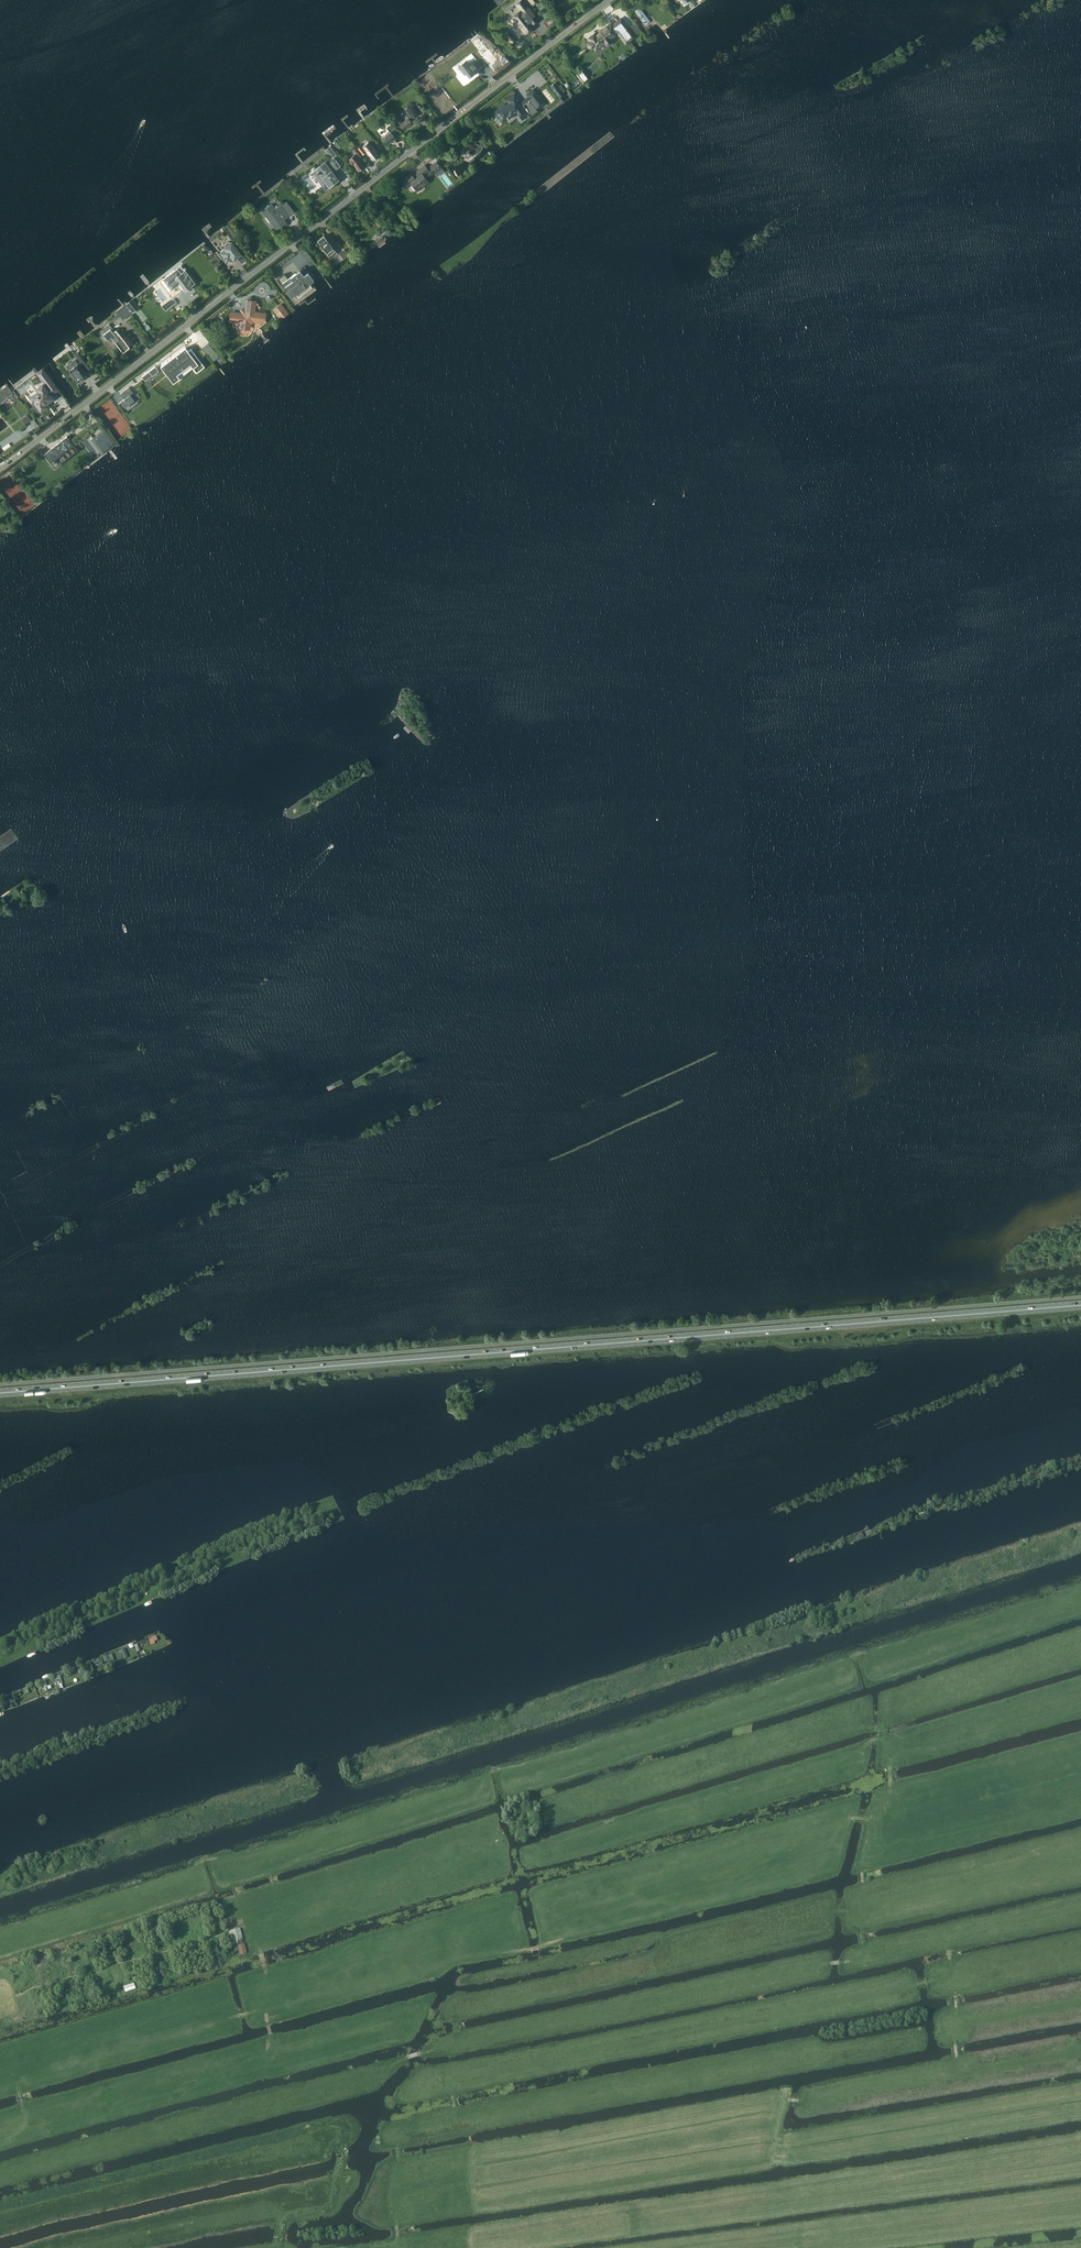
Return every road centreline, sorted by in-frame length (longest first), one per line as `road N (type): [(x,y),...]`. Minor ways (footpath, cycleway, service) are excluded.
road 1 (primary): [(0,1393),(1080,1305)]
road 2 (residential): [(0,469),(608,0)]

